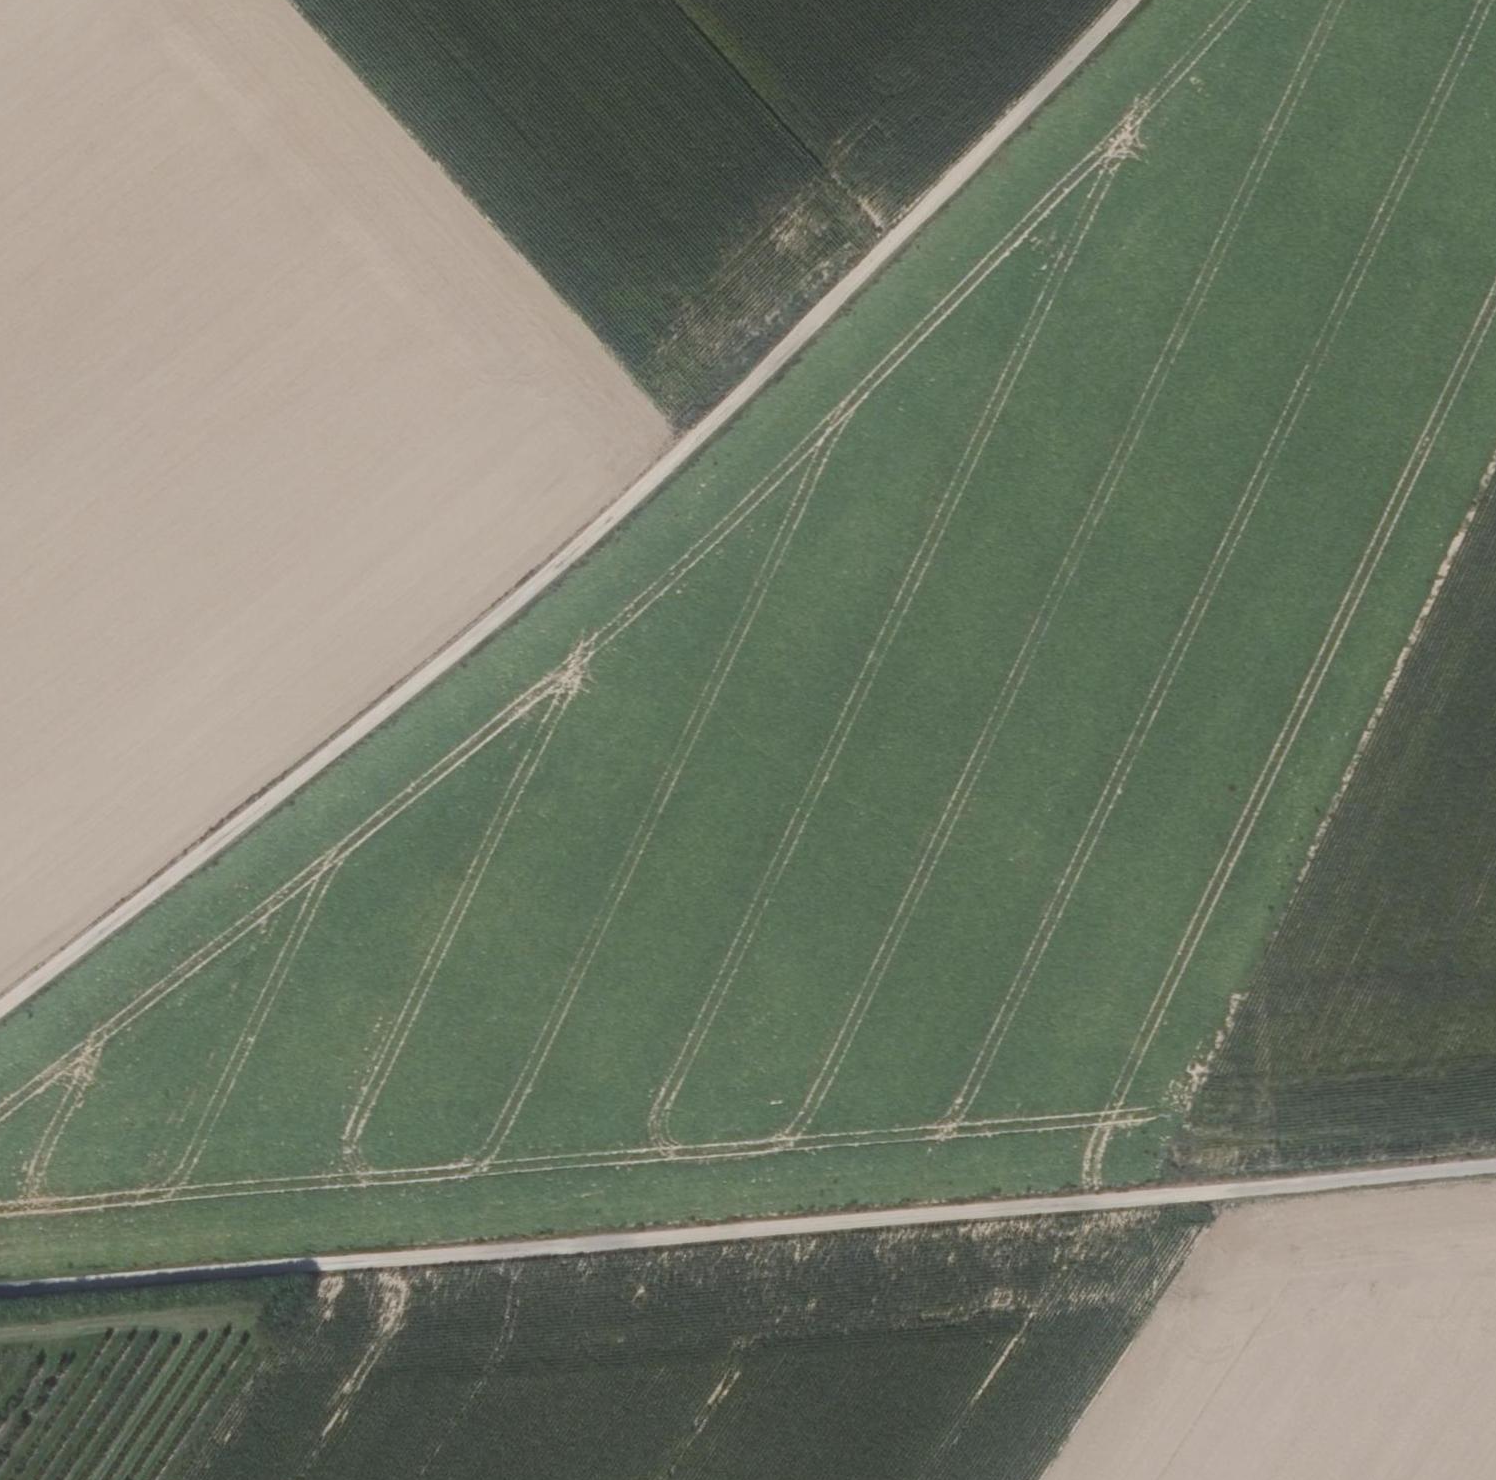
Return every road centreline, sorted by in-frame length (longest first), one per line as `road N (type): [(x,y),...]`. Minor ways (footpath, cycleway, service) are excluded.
road 1 (track): [(0,1021),(571,567),(1142,0)]
road 2 (track): [(0,1300),(1495,1177)]

